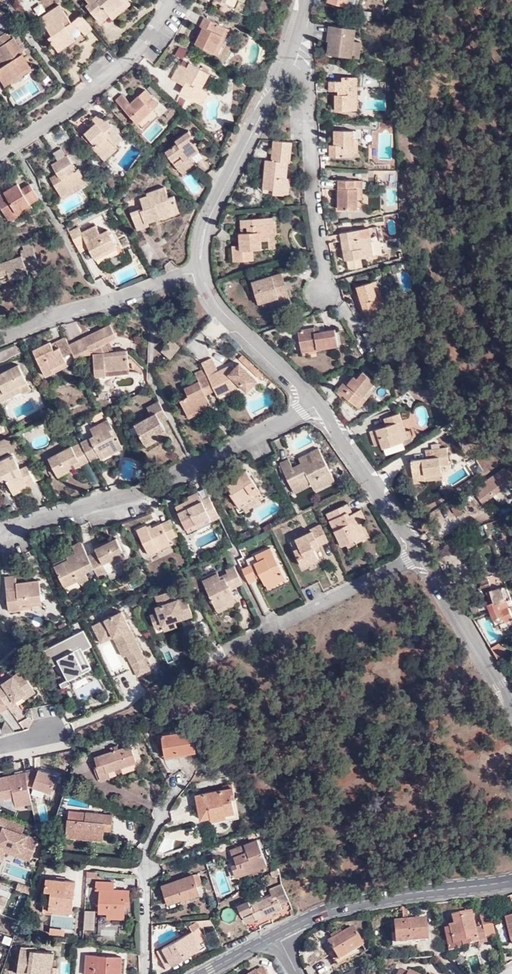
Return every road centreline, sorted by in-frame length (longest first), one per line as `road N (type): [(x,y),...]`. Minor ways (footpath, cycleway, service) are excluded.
road 1 (residential): [(14,534),(152,495),(316,402)]
road 2 (residential): [(328,293),(300,26)]
road 3 (residential): [(300,26),(205,227),(199,262)]
road 4 (residential): [(415,552),(192,664)]
road 5 (tertiary): [(272,938),(328,913),(511,882)]
road 6 (residential): [(0,152),(154,38),(179,0)]
road 7 (residential): [(0,344),(199,262)]
road 8 (residential): [(146,973),(147,872),(181,782)]
road 9 (residential): [(415,552),(511,714)]
road 10 (residential): [(199,262),(214,302),(316,402)]
road 11 (residential): [(316,402),(415,552)]

